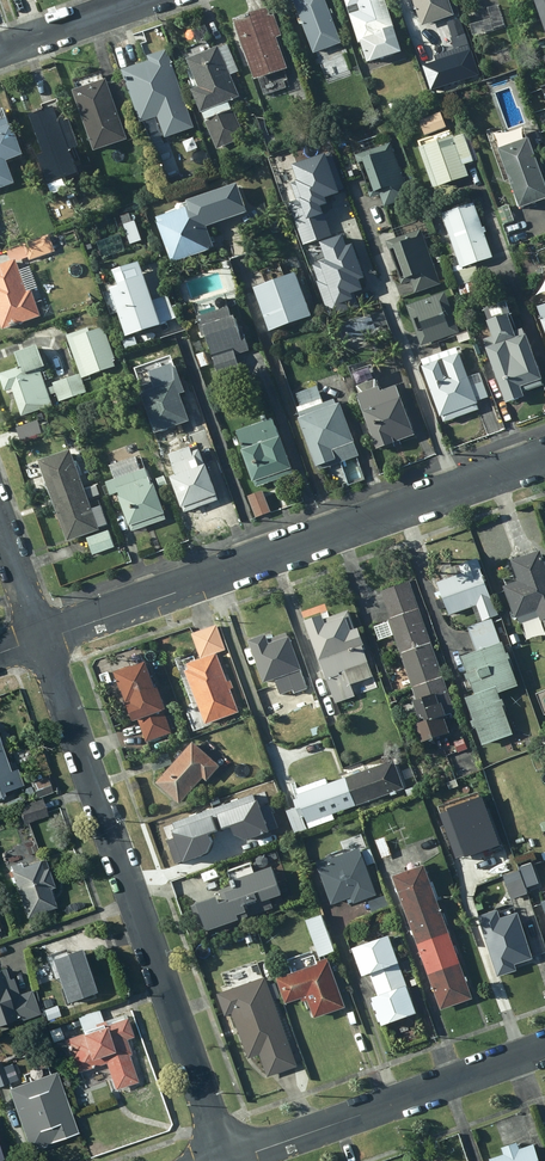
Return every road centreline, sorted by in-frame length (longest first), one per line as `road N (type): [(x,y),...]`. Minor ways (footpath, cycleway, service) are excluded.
road 1 (residential): [(41,639),(227,1160)]
road 2 (residential): [(544,454),(41,639)]
road 3 (residential): [(232,1160),(544,1050)]
road 4 (residential): [(139,0),(0,50)]
road 5 (residential): [(0,523),(41,639)]

